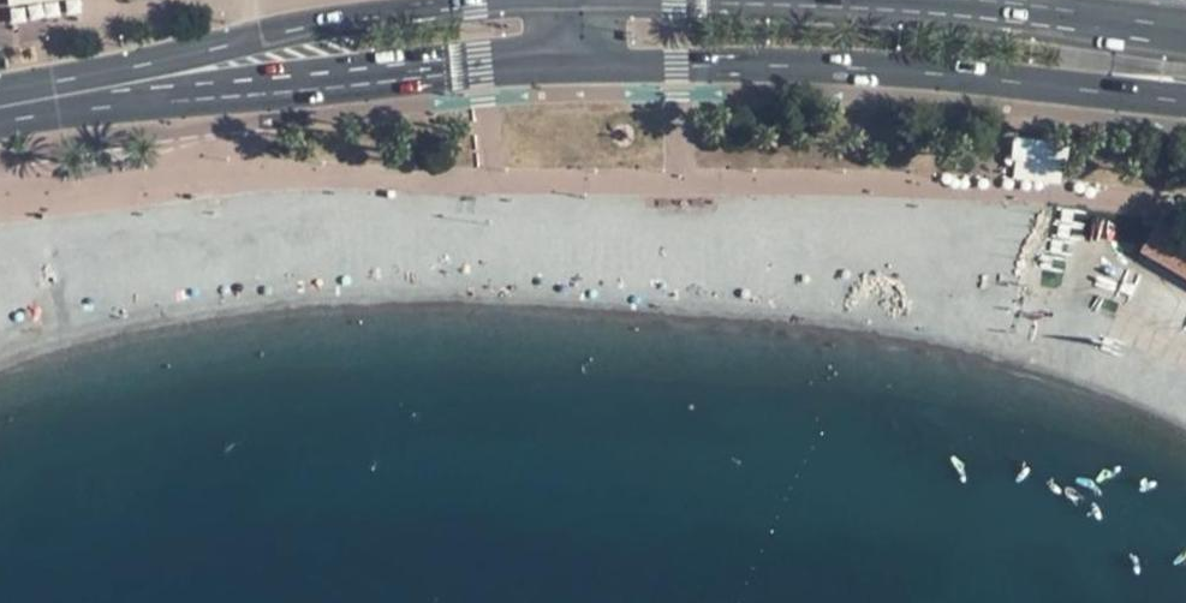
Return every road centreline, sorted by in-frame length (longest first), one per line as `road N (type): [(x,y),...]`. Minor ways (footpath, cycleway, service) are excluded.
road 1 (primary): [(603,67),(952,78),(1185,102)]
road 2 (primary): [(545,0),(268,35),(91,90)]
road 3 (primary): [(1185,35),(1025,16),(722,0)]
road 4 (primary): [(91,90),(550,67)]

